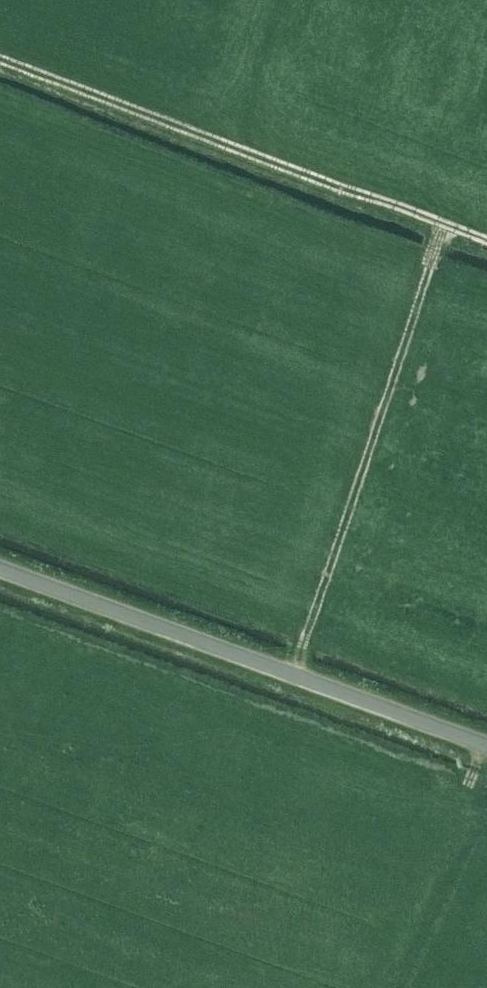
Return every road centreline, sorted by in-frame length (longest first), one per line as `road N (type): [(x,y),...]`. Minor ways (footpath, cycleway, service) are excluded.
road 1 (track): [(486,245),(0,63)]
road 2 (unclassified): [(486,746),(0,568)]
road 3 (track): [(439,227),(291,674)]

